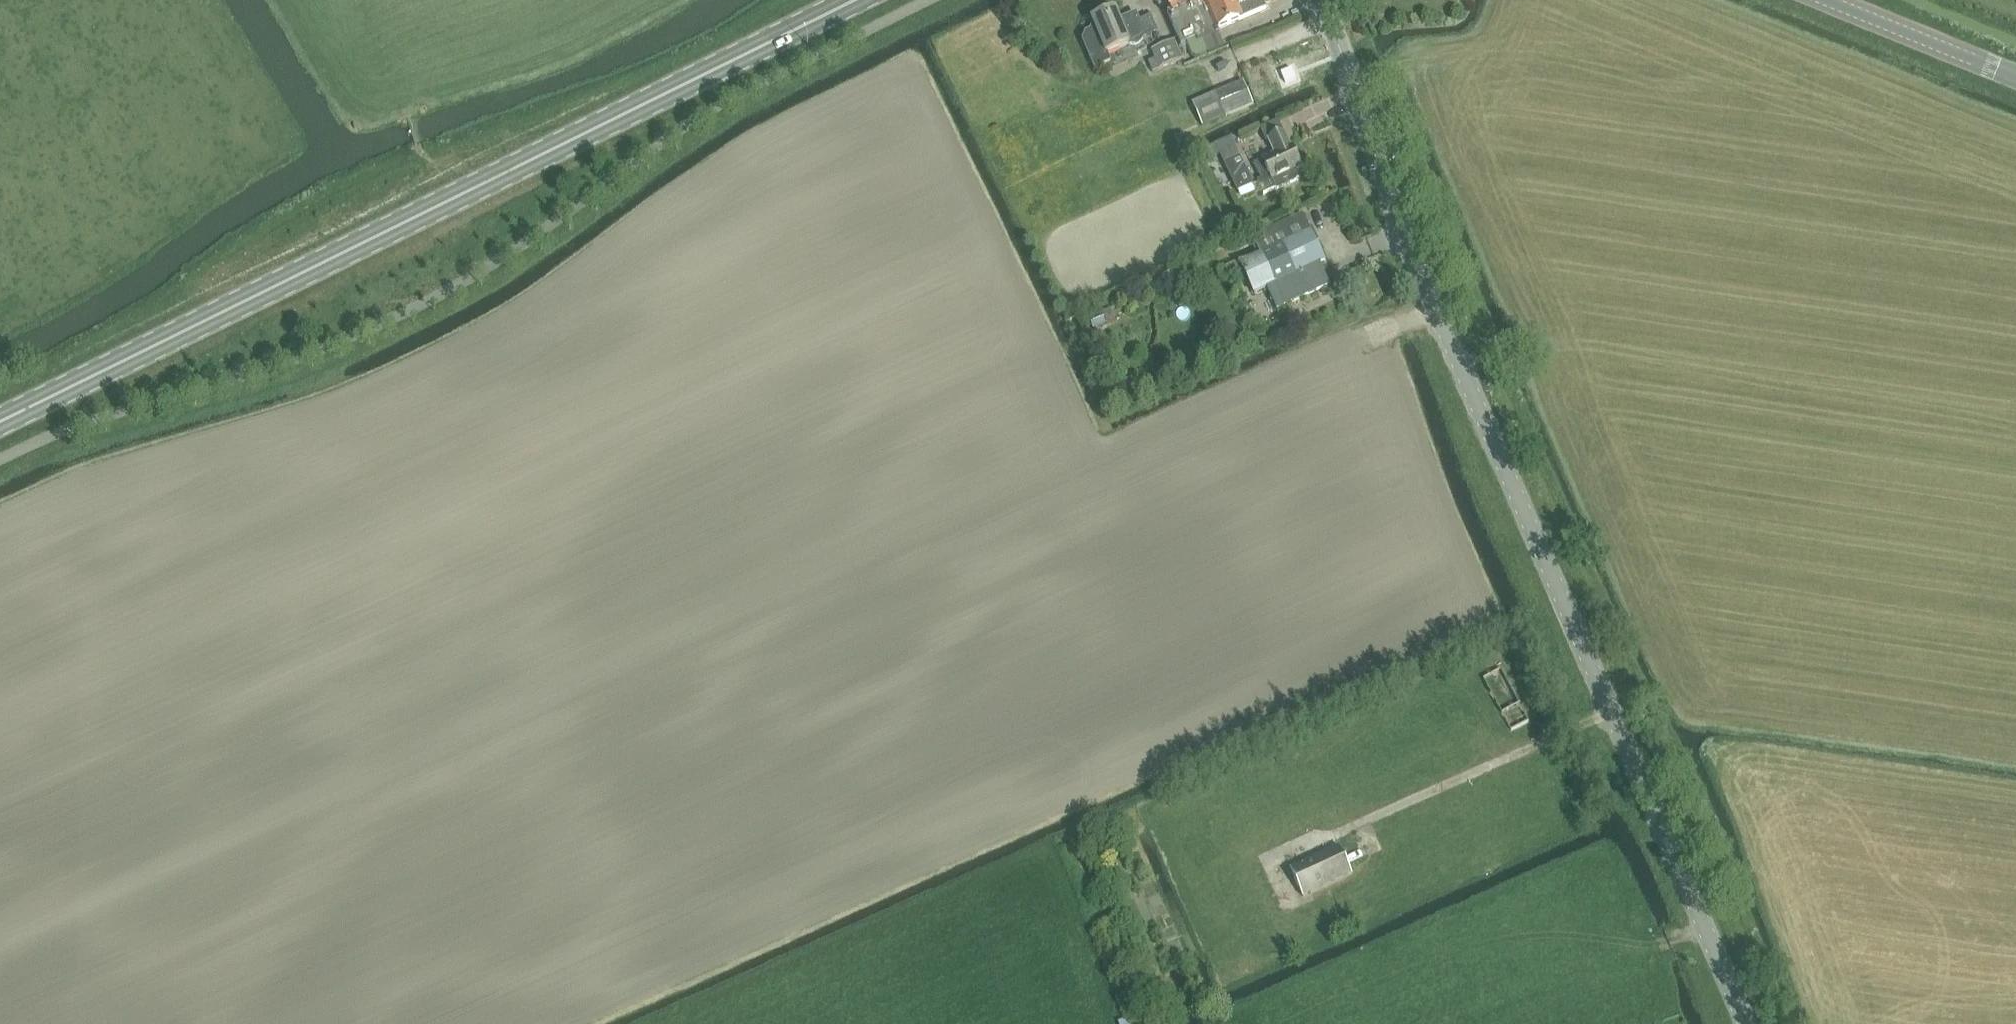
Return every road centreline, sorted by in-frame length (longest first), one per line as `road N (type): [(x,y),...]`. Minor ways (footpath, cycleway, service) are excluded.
road 1 (tertiary): [(1742,1023),(1378,166),(1324,0)]
road 2 (secondary): [(0,422),(851,0)]
road 3 (tertiary): [(2015,76),(1823,0)]

